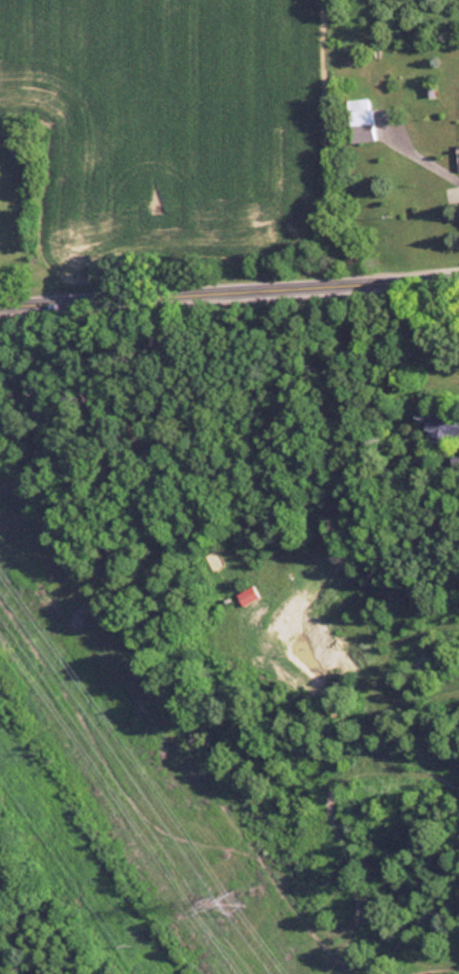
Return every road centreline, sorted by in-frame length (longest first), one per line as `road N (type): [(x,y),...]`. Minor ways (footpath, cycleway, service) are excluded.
road 1 (tertiary): [(0,301),(458,275)]

